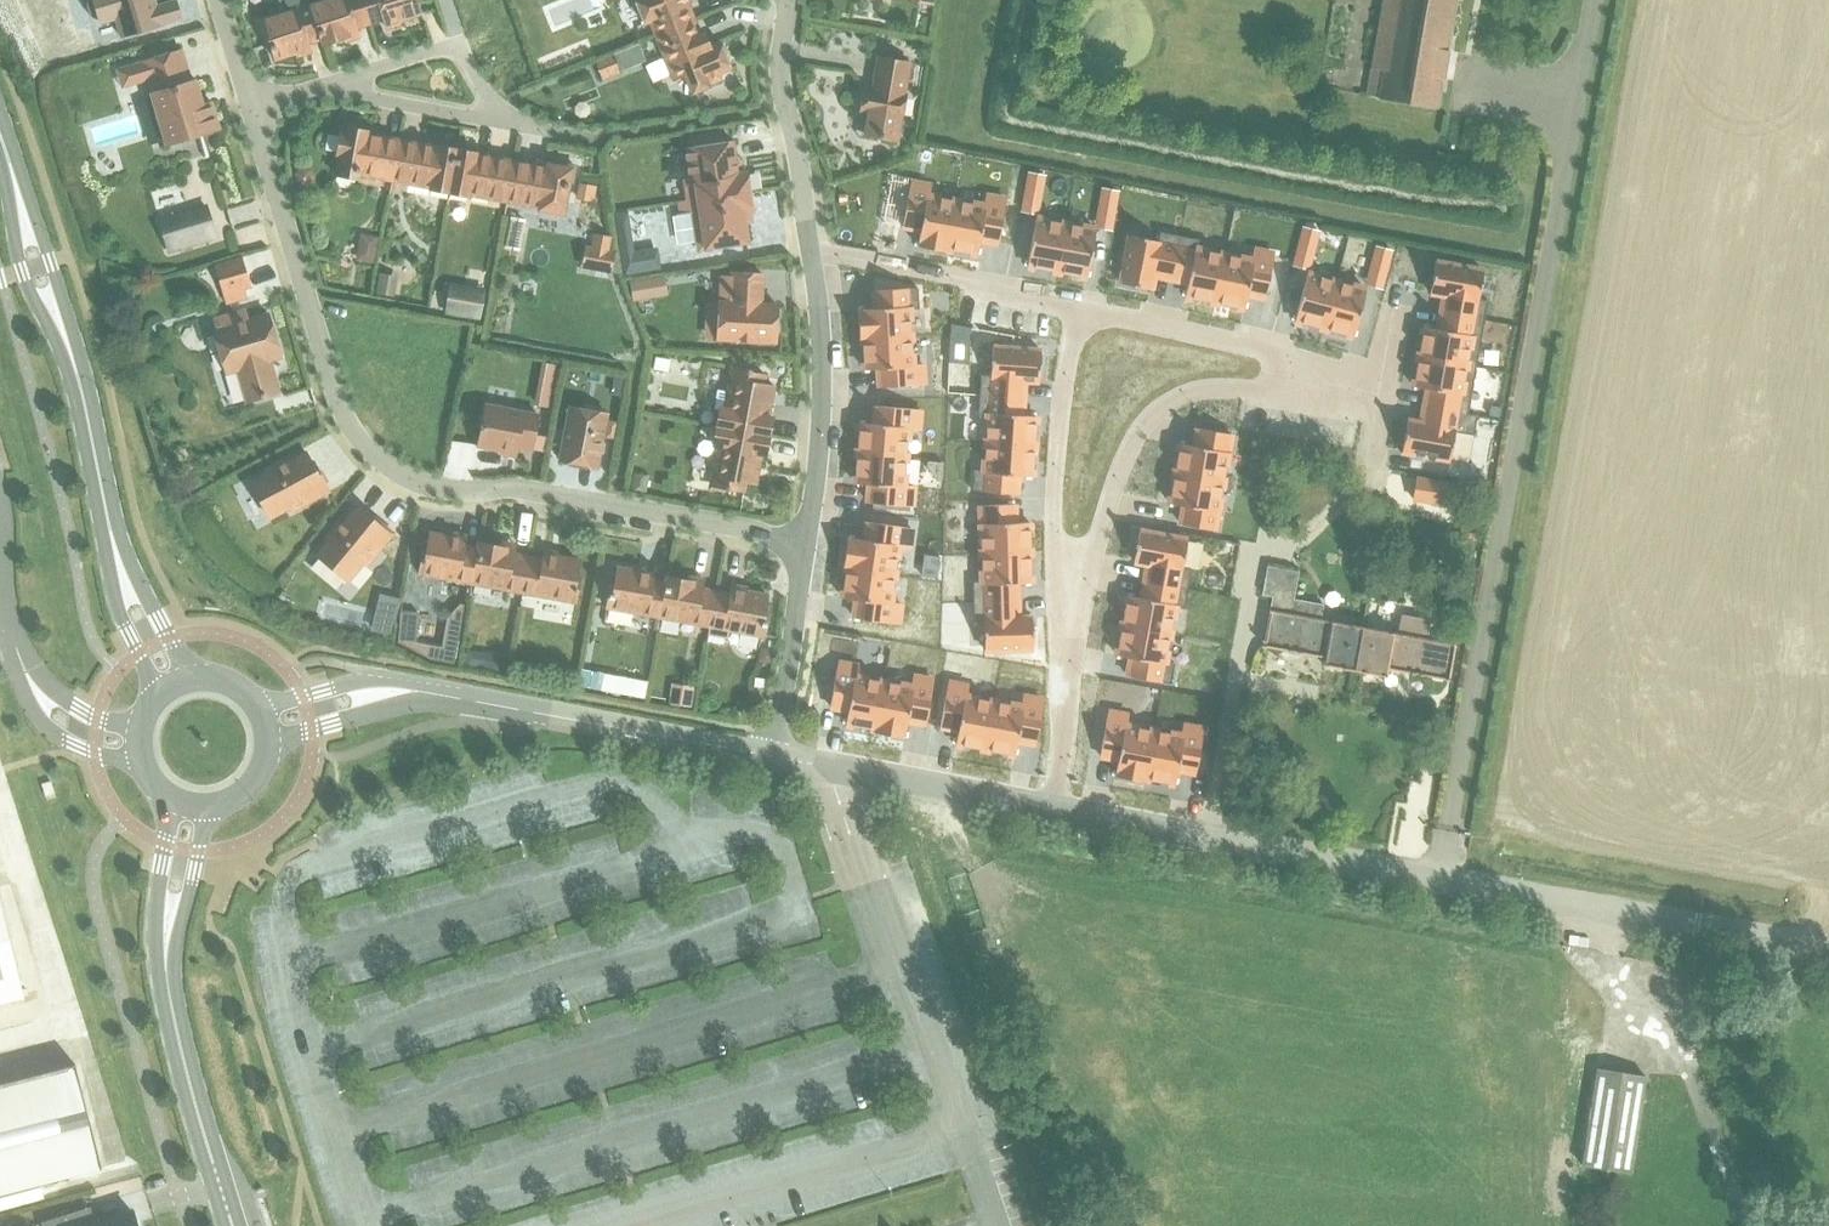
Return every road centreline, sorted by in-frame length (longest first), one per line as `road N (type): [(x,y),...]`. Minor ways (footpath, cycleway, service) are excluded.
road 1 (residential): [(1438,884),(1595,0)]
road 2 (residential): [(806,539),(517,488),(445,489),(407,479),(374,455),(335,394),(250,106)]
road 3 (secondary): [(174,684),(134,609),(83,394),(0,139)]
road 4 (residential): [(772,757),(397,691),(265,725)]
road 5 (residential): [(1120,324),(1083,474),(1052,810)]
road 6 (secondary): [(232,1225),(175,1021),(166,948),(190,804)]
road 7 (residential): [(1438,884),(1052,810)]
road 8 (residential): [(812,256),(1120,324)]
road 9 (residential): [(1052,810),(772,757)]
road 10 (residential): [(806,539),(821,401),(812,256)]
road 11 (residential): [(1701,930),(1438,884)]
road 12 (residential): [(812,256),(780,78),(788,0)]
road 13 (residential): [(1120,324),(1350,385)]
road 14 (residential): [(772,757),(806,539)]
road 15 (residential): [(504,115),(457,46),(338,82)]
road 16 (residential): [(338,82),(376,100),(504,115)]
road 17 (secondary): [(174,684),(148,710),(139,745),(160,790),(190,804)]
road 18 (unclassified): [(1828,952),(1701,930)]
road 19 (secondary): [(190,804),(219,804),(244,790),(266,754),(265,725)]

